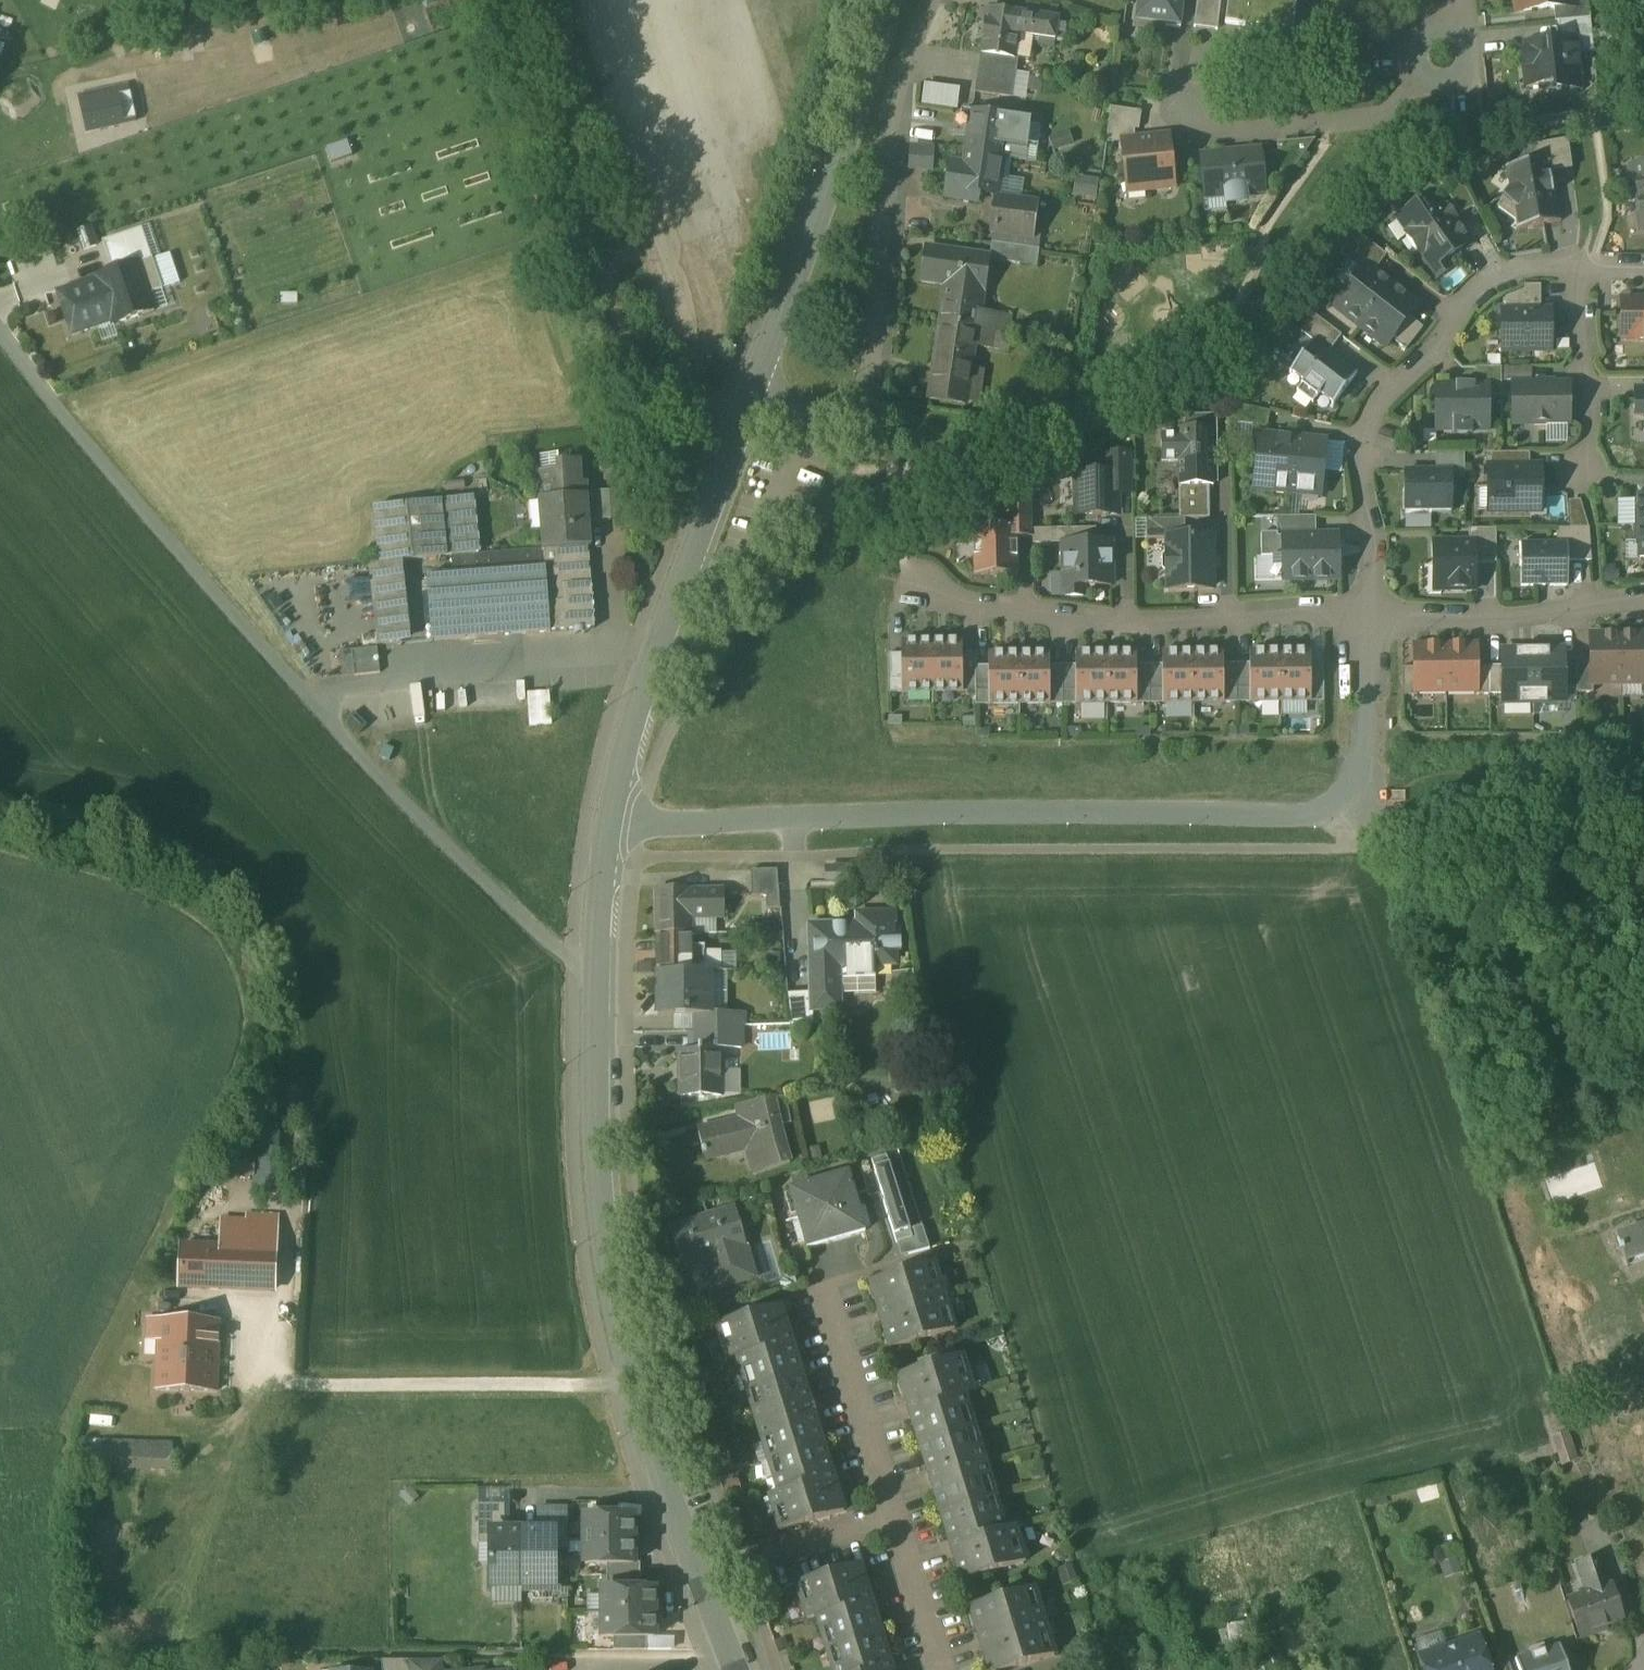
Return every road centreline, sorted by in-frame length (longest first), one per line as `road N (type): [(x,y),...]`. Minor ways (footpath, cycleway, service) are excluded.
road 1 (residential): [(610,821),(1320,812),(1354,797),(1365,765),(1365,616)]
road 2 (residential): [(0,330),(65,418),(314,708),(598,985)]
road 3 (tertiary): [(712,1582),(632,1369),(607,1260),(596,1167),(598,985)]
road 4 (residential): [(932,0),(887,145),(865,400),(847,414),(749,400)]
road 5 (track): [(749,400),(687,391),(644,367),(614,308),(508,0)]
road 6 (residential): [(1573,265),(1515,268),(1482,285),(1431,354),(1382,398),(1360,467),(1375,556),(1365,616)]
road 7 (residential): [(1365,616),(1306,610),(1108,621),(953,600),(925,586)]
road 8 (tertiary): [(610,821),(651,662),(749,400)]
road 9 (tertiary): [(749,400),(891,0)]
road 10 (residential): [(1465,0),(1464,22),(1442,51),(1398,104),(1374,120),(1216,134),(1198,128),(1186,110)]
road 11 (residential): [(1365,616),(1521,617),(1643,598)]
road 12 (residential): [(823,1292),(895,1527)]
road 13 (residential): [(1573,265),(1594,410),(1582,472)]
road 14 (residential): [(712,1582),(895,1527)]
road 15 (tertiary): [(598,985),(610,821)]
road 16 (residential): [(895,1527),(940,1669)]

